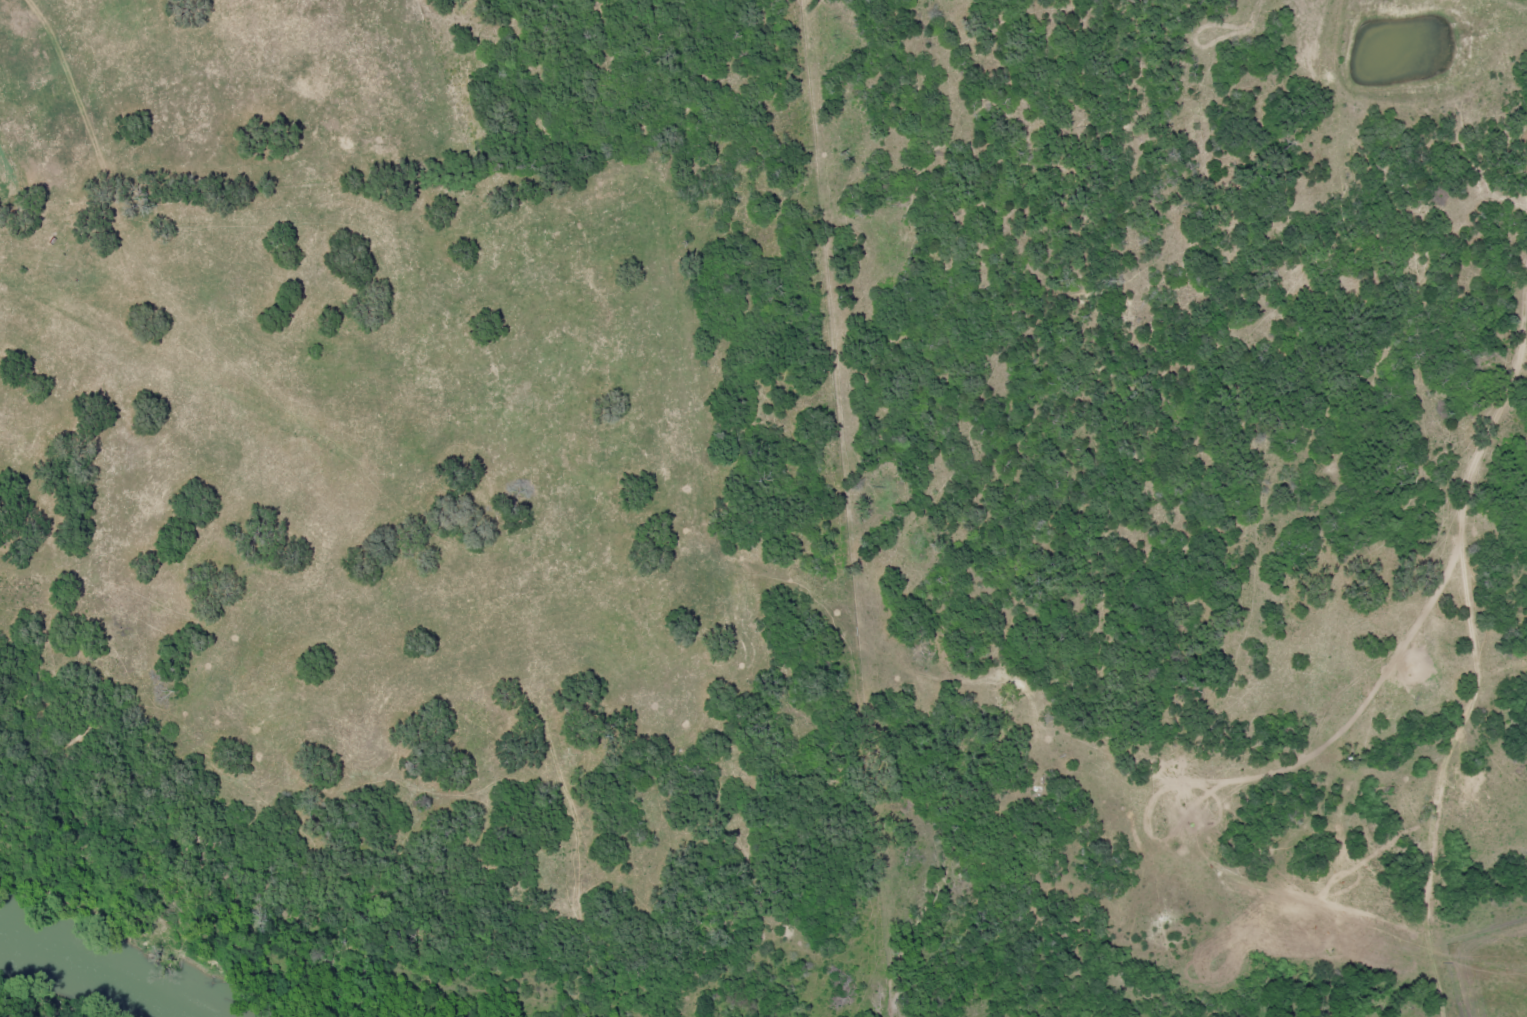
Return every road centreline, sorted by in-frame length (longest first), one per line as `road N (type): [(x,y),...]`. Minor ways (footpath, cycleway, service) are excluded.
road 1 (residential): [(1381,1016),(1429,974),(1449,940),(1512,657),(1497,515),(1526,247)]

